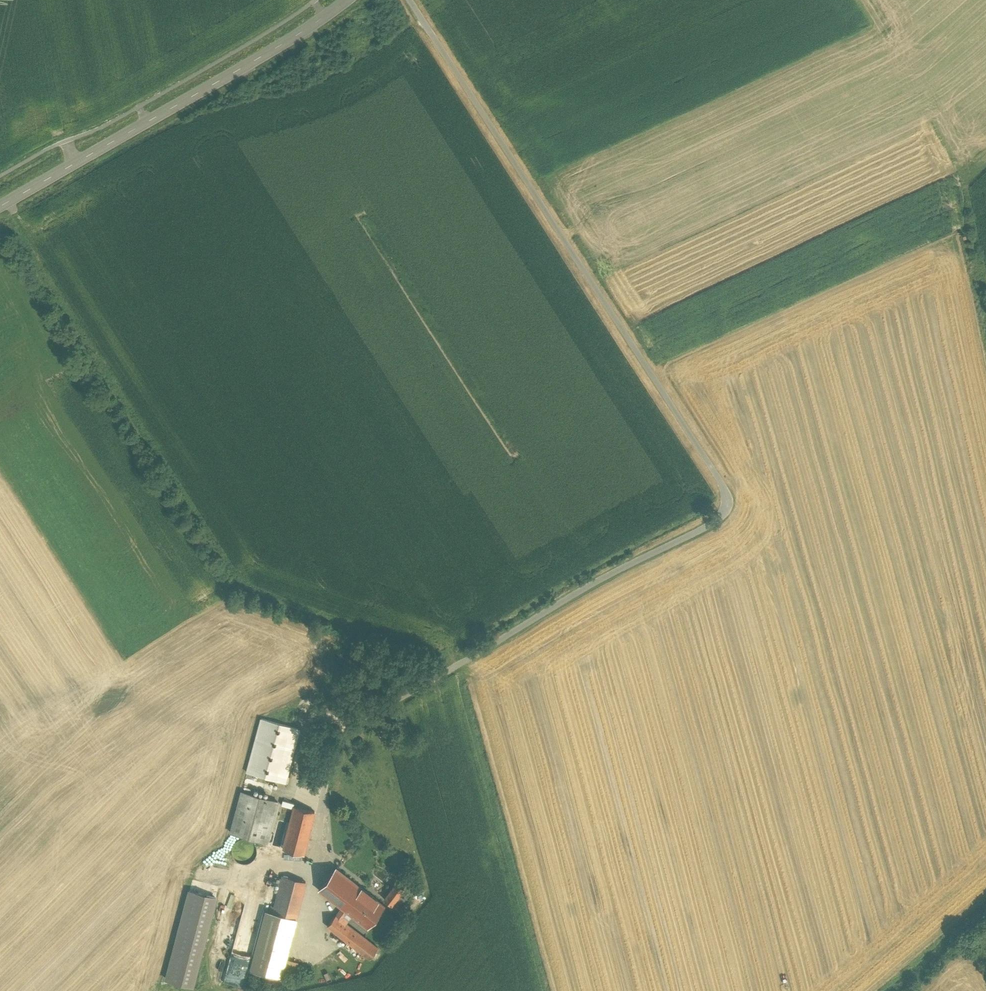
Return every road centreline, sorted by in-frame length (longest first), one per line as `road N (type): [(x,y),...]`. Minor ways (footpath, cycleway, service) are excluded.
road 1 (tertiary): [(0,206),(347,0)]

